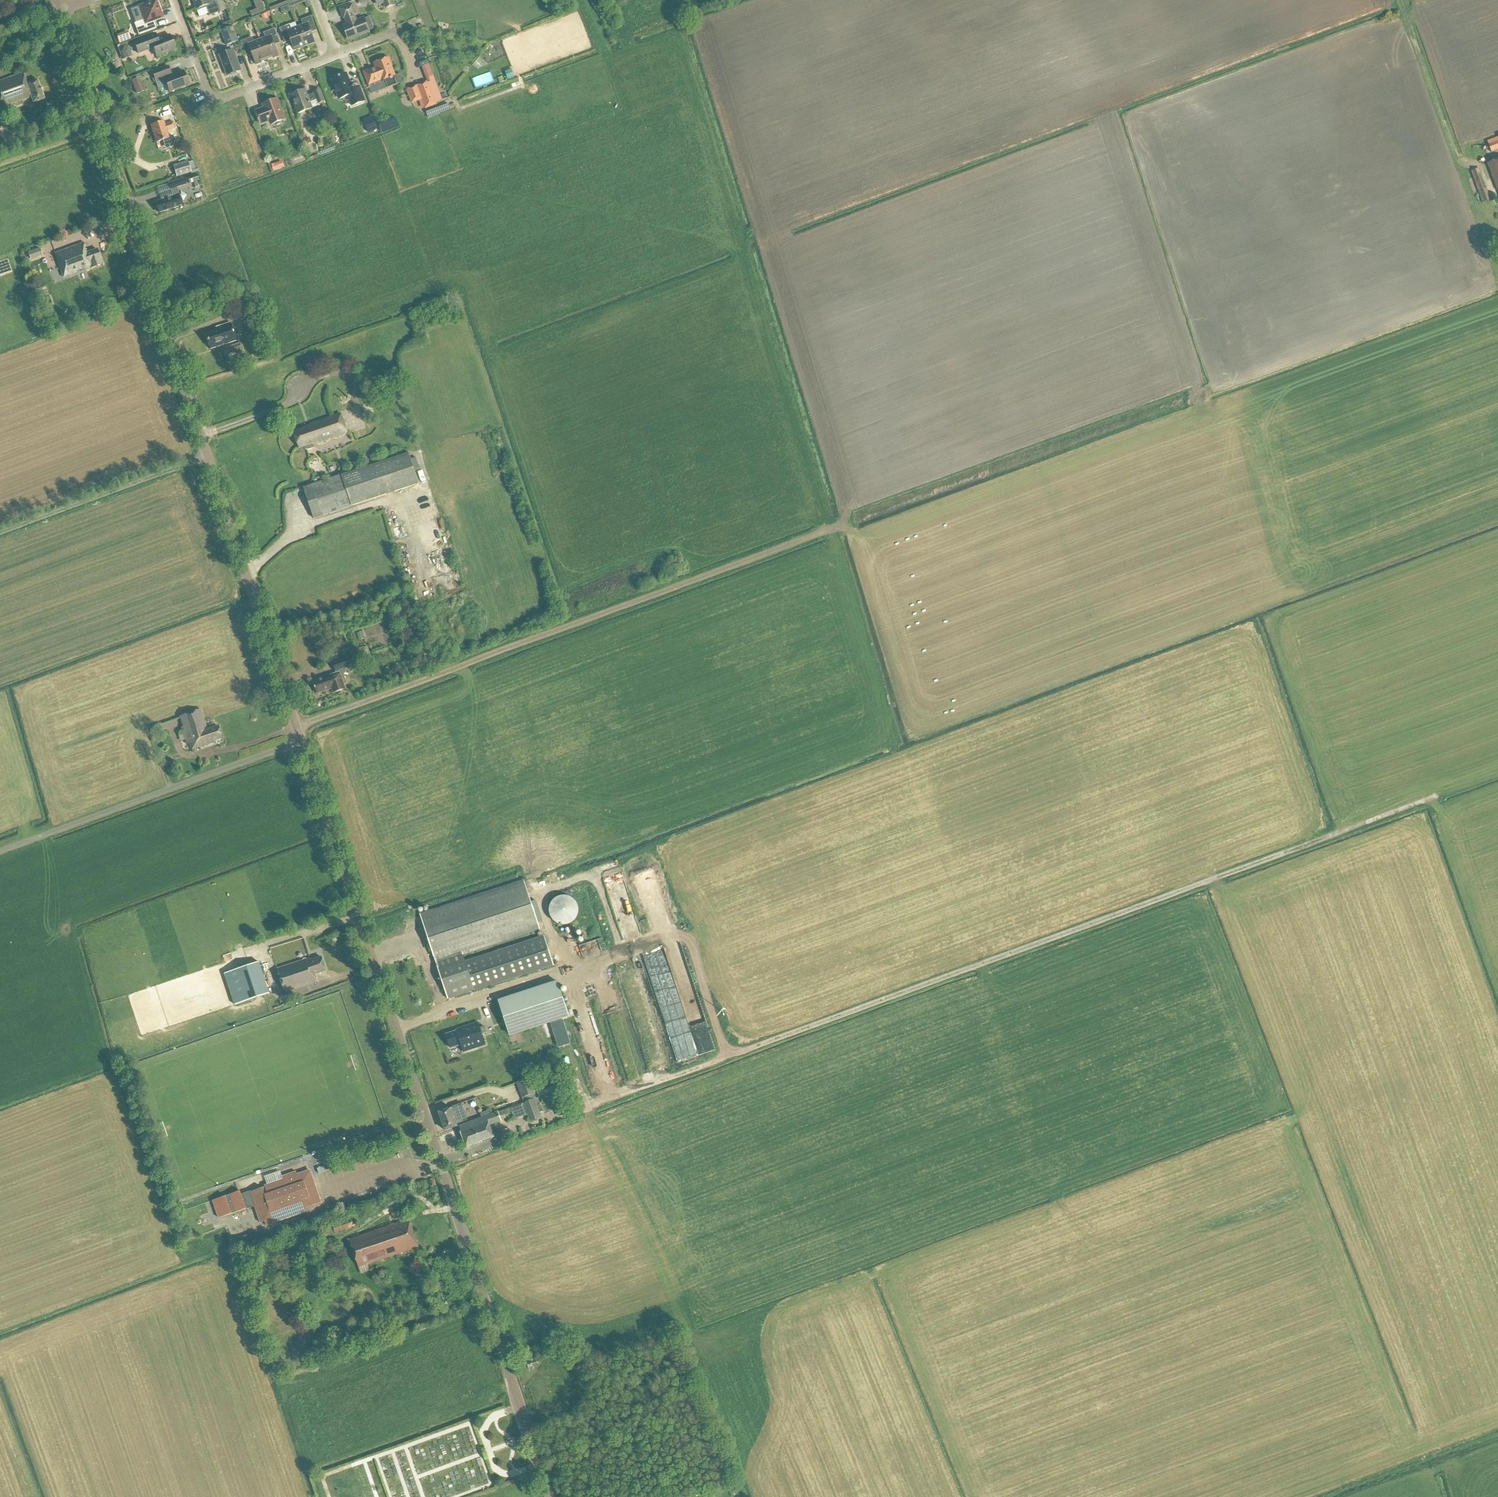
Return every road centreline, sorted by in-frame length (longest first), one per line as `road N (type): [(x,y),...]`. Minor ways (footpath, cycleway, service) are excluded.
road 1 (tertiary): [(550,1496),(60,9)]
road 2 (track): [(297,728),(1197,395)]
road 3 (residential): [(338,56),(213,102),(174,0)]
road 4 (track): [(207,456),(0,535)]
road 5 (track): [(1401,0),(1460,165),(1474,168)]

